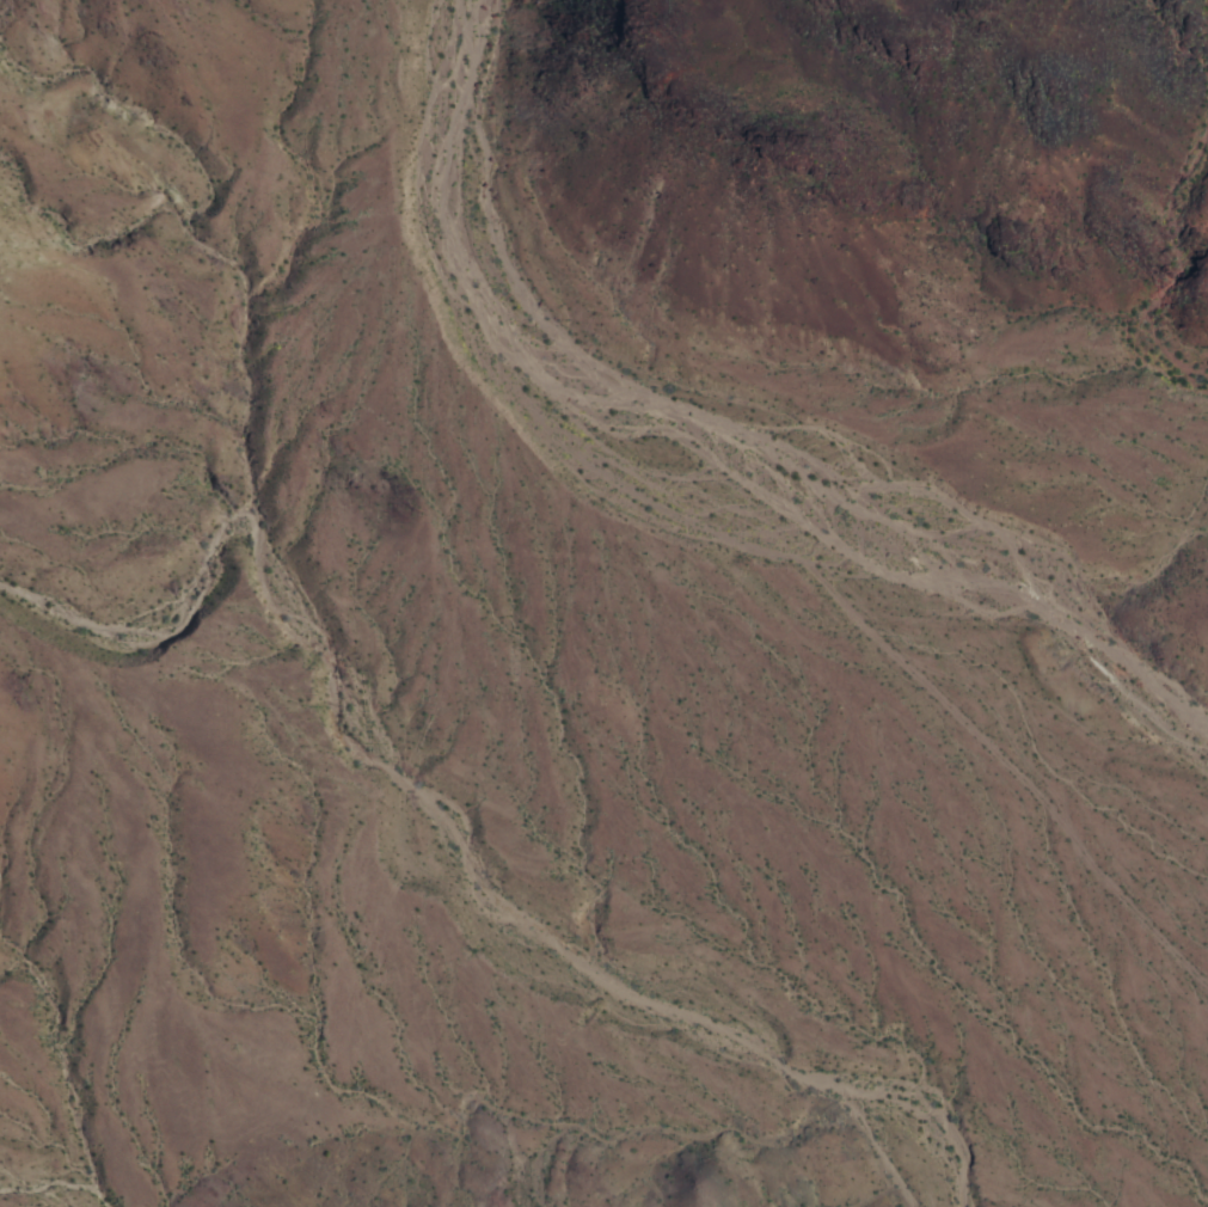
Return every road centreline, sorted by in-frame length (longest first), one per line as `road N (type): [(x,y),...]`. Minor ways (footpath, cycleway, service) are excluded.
road 1 (track): [(1207,1119),(932,832),(932,807),(778,626),(611,527),(425,286),(394,179),(382,0)]

